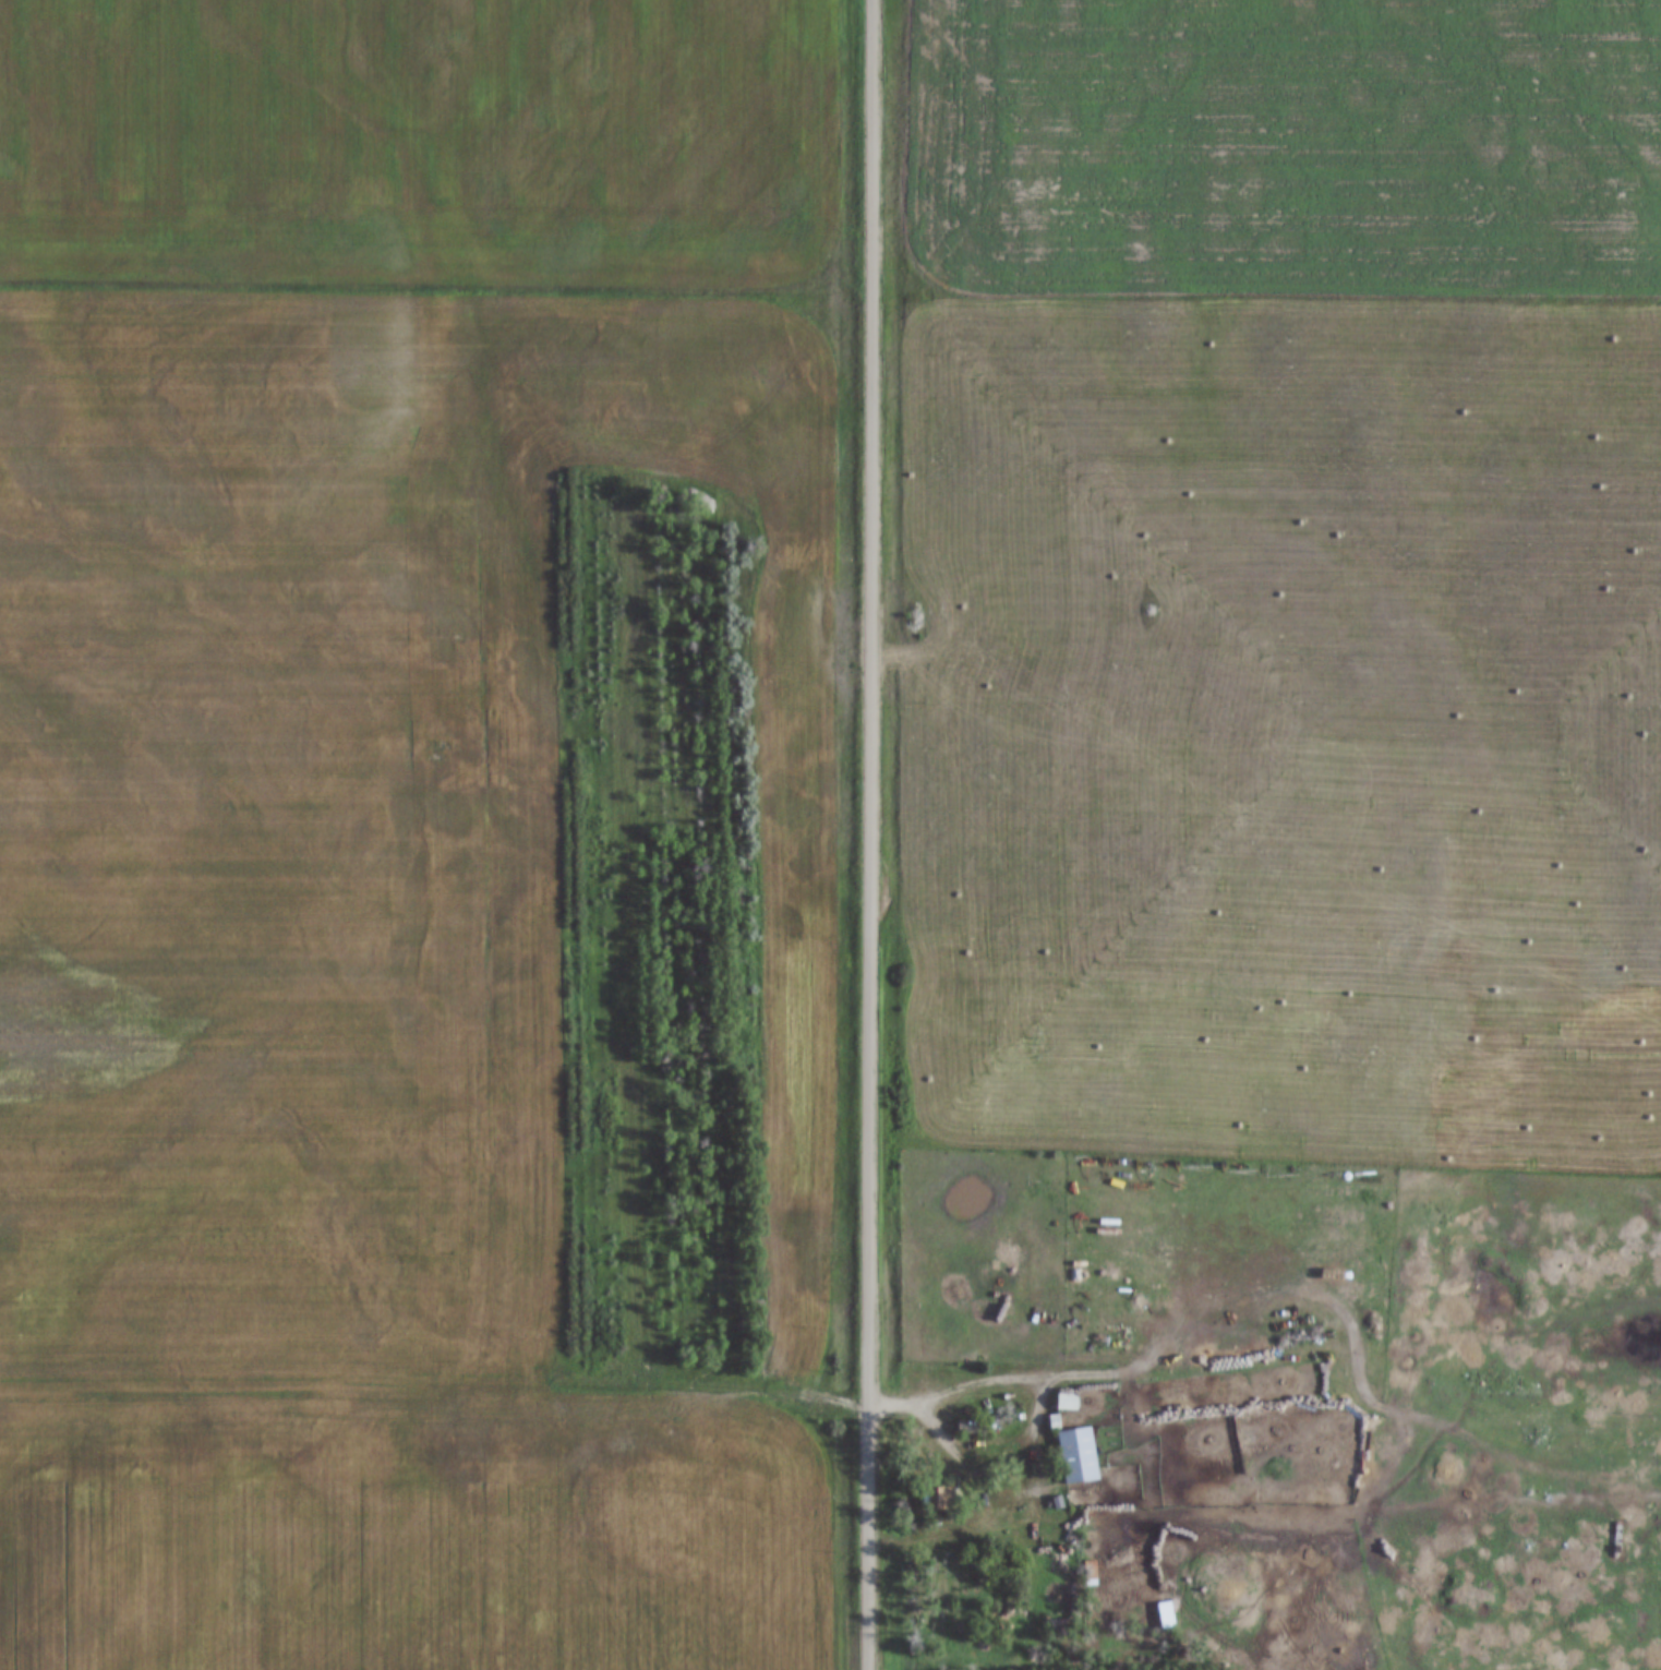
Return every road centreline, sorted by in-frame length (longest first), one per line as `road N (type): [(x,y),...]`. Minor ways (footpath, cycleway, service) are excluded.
road 1 (residential): [(868,1669),(873,0)]
road 2 (track): [(867,1403),(594,1383),(0,1385)]
road 3 (track): [(1660,1503),(1044,1513),(1030,1490),(1027,1431)]

